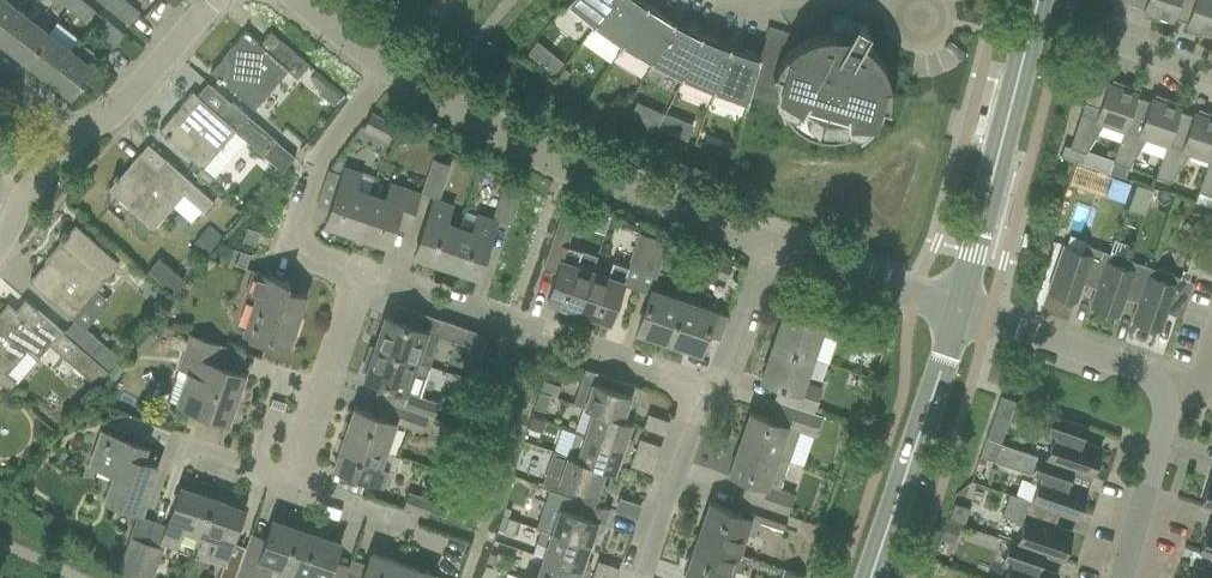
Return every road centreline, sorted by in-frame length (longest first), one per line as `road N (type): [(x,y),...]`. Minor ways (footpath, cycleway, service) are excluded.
road 1 (unclassified): [(768,244),(563,164),(395,68)]
road 2 (residential): [(697,394),(356,276)]
road 3 (tertiary): [(959,312),(1039,0)]
road 4 (residential): [(395,68),(312,170),(289,255),(356,276)]
road 5 (tertiary): [(868,577),(959,312)]
road 6 (residential): [(283,491),(356,276)]
road 7 (residential): [(1164,394),(1146,373),(959,312)]
road 8 (unclassified): [(959,312),(768,244)]
road 9 (residential): [(78,132),(118,113),(217,0)]
road 10 (residential): [(637,577),(697,394)]
road 11 (residential): [(1123,577),(1166,414),(1164,394)]
road 12 (residential): [(697,394),(724,375),(734,354),(768,244)]
road 13 (residential): [(421,544),(283,491)]

